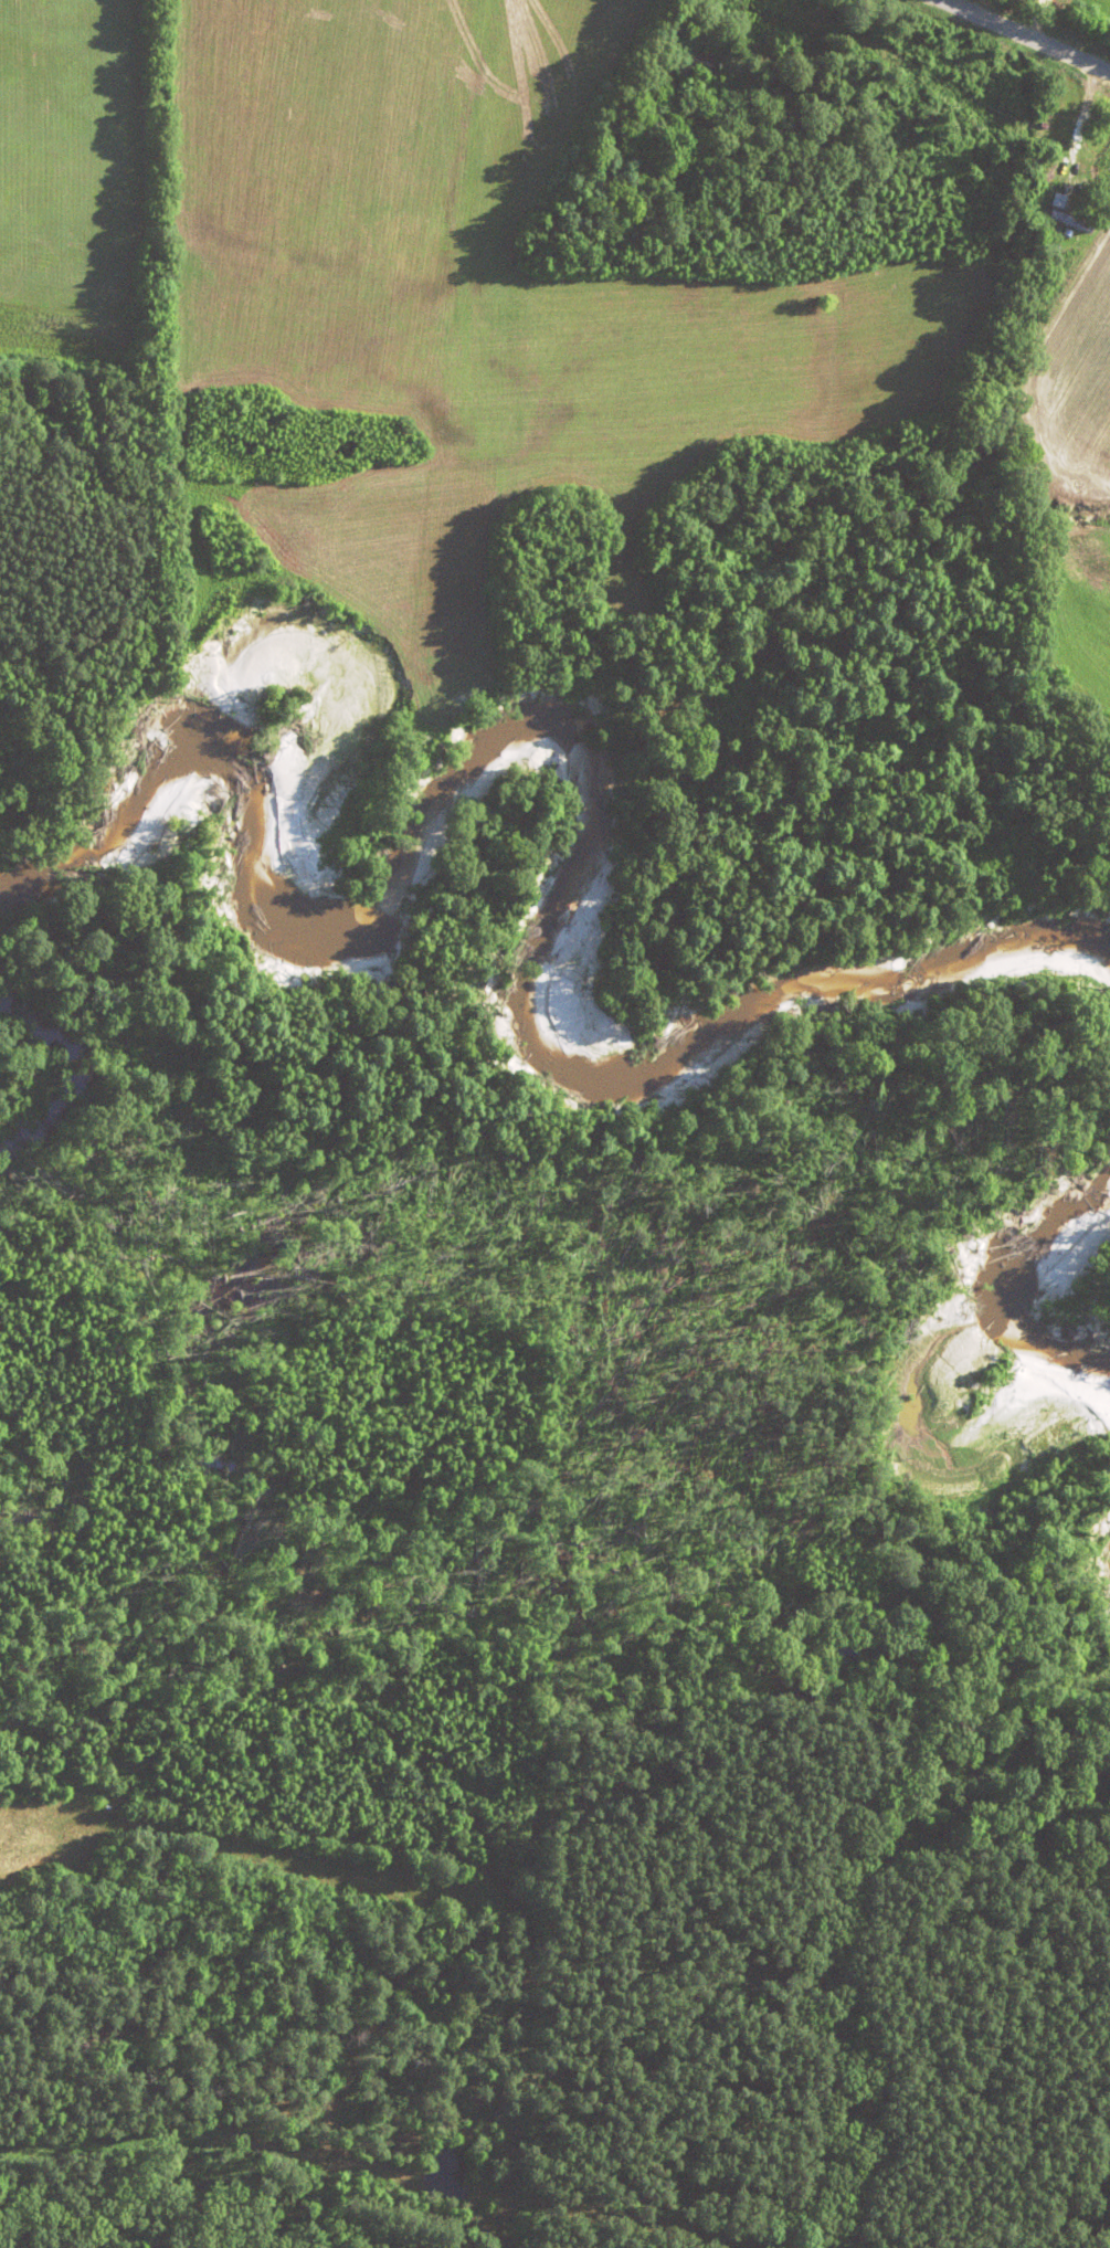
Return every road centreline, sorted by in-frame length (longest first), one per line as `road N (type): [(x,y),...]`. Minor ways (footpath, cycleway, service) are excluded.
road 1 (secondary): [(944,0),(1109,72)]

